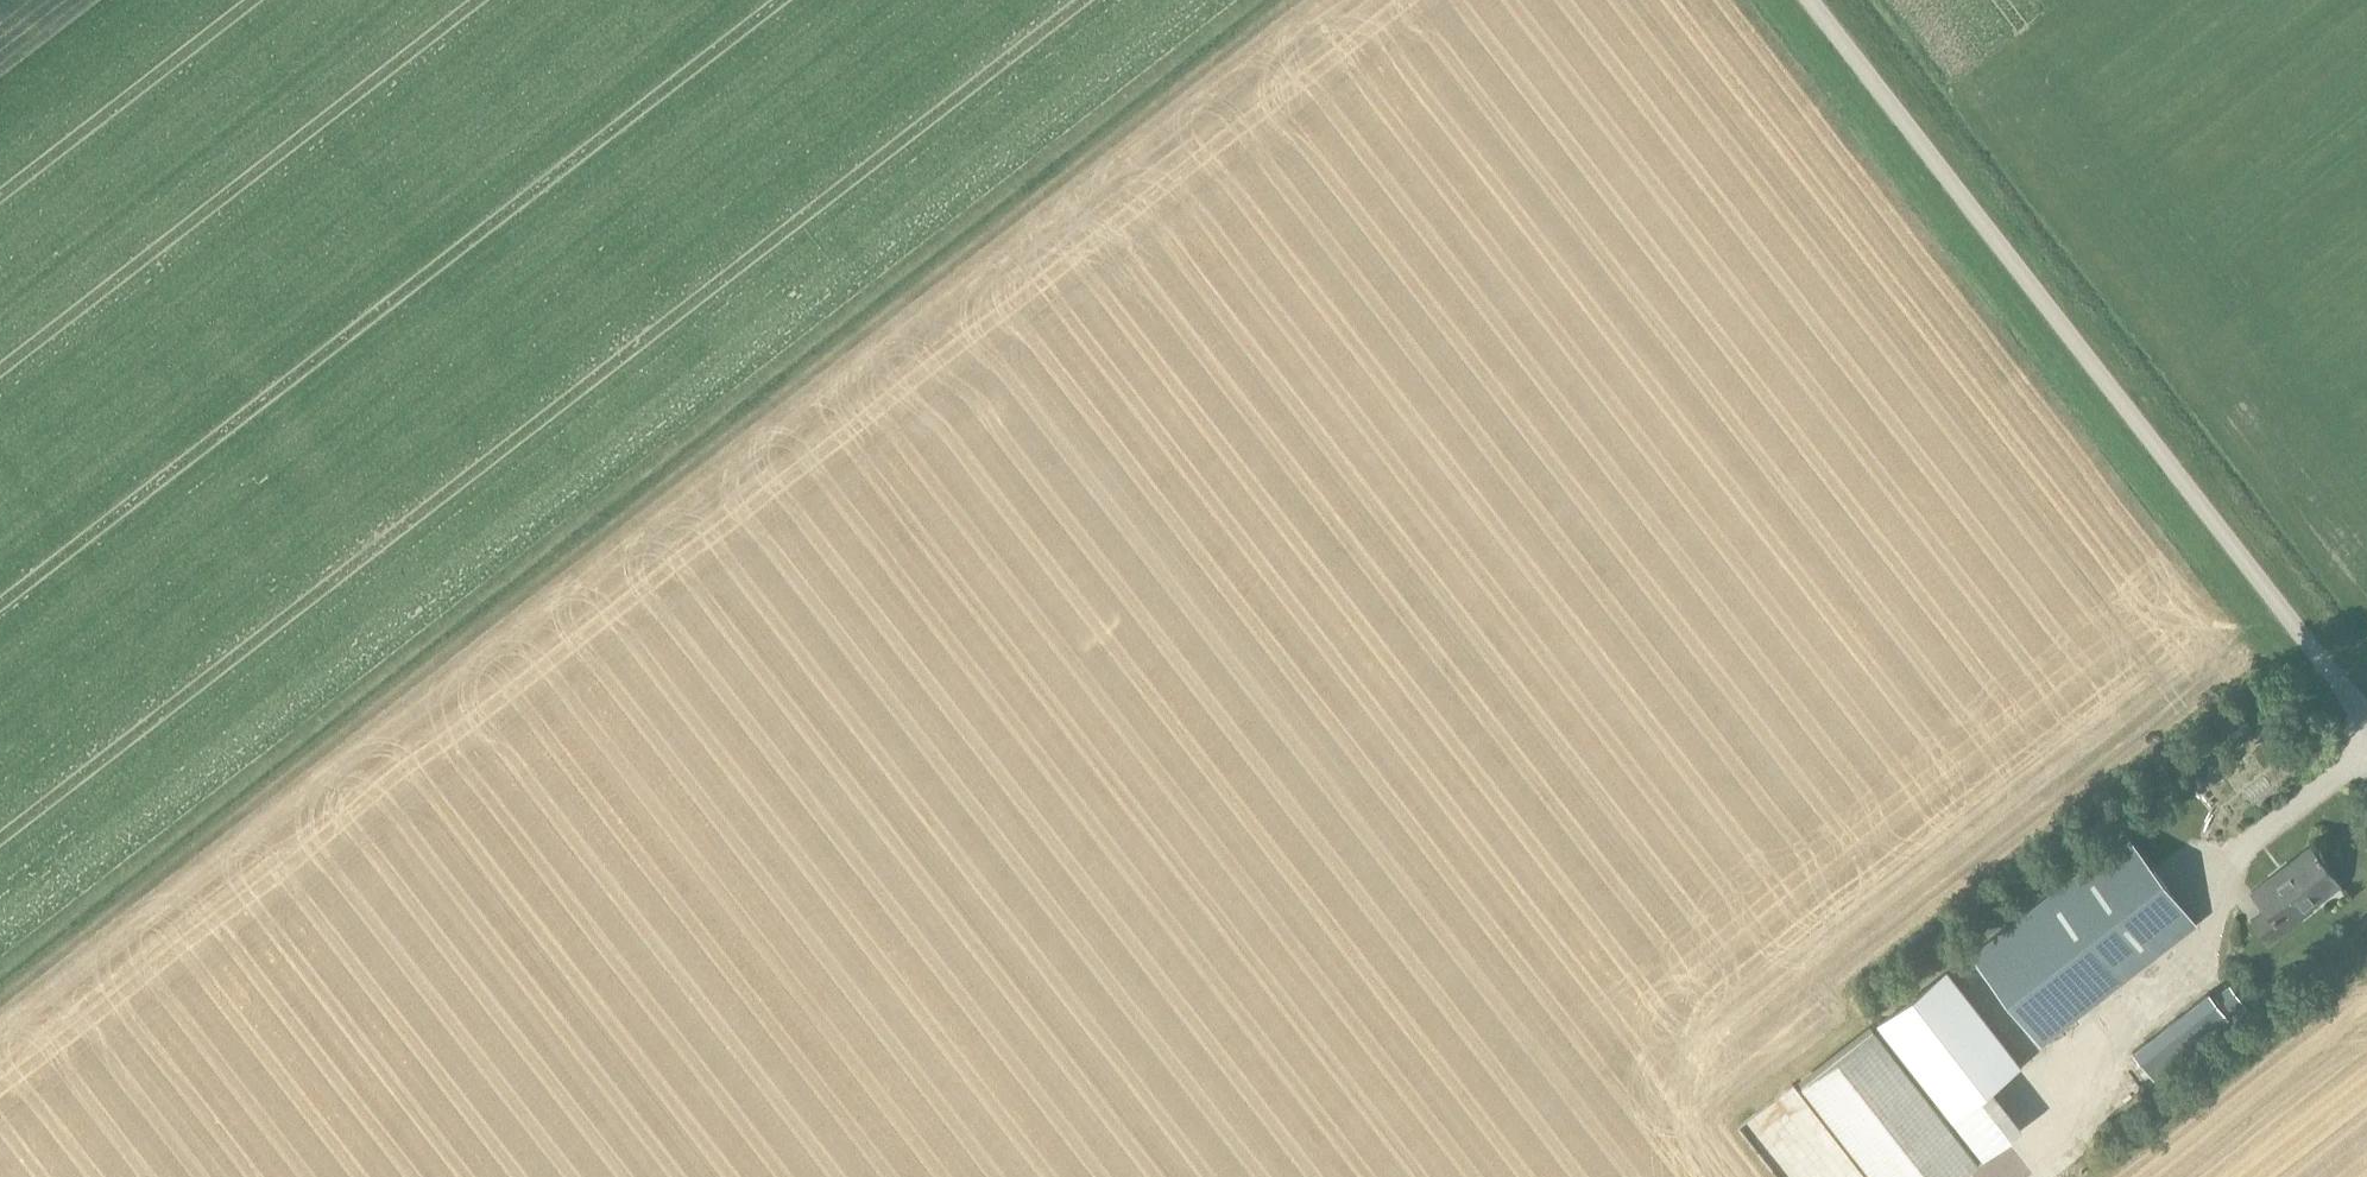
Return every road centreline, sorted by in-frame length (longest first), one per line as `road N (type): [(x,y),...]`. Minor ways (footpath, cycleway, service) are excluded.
road 1 (unclassified): [(2366,696),(1824,0)]

